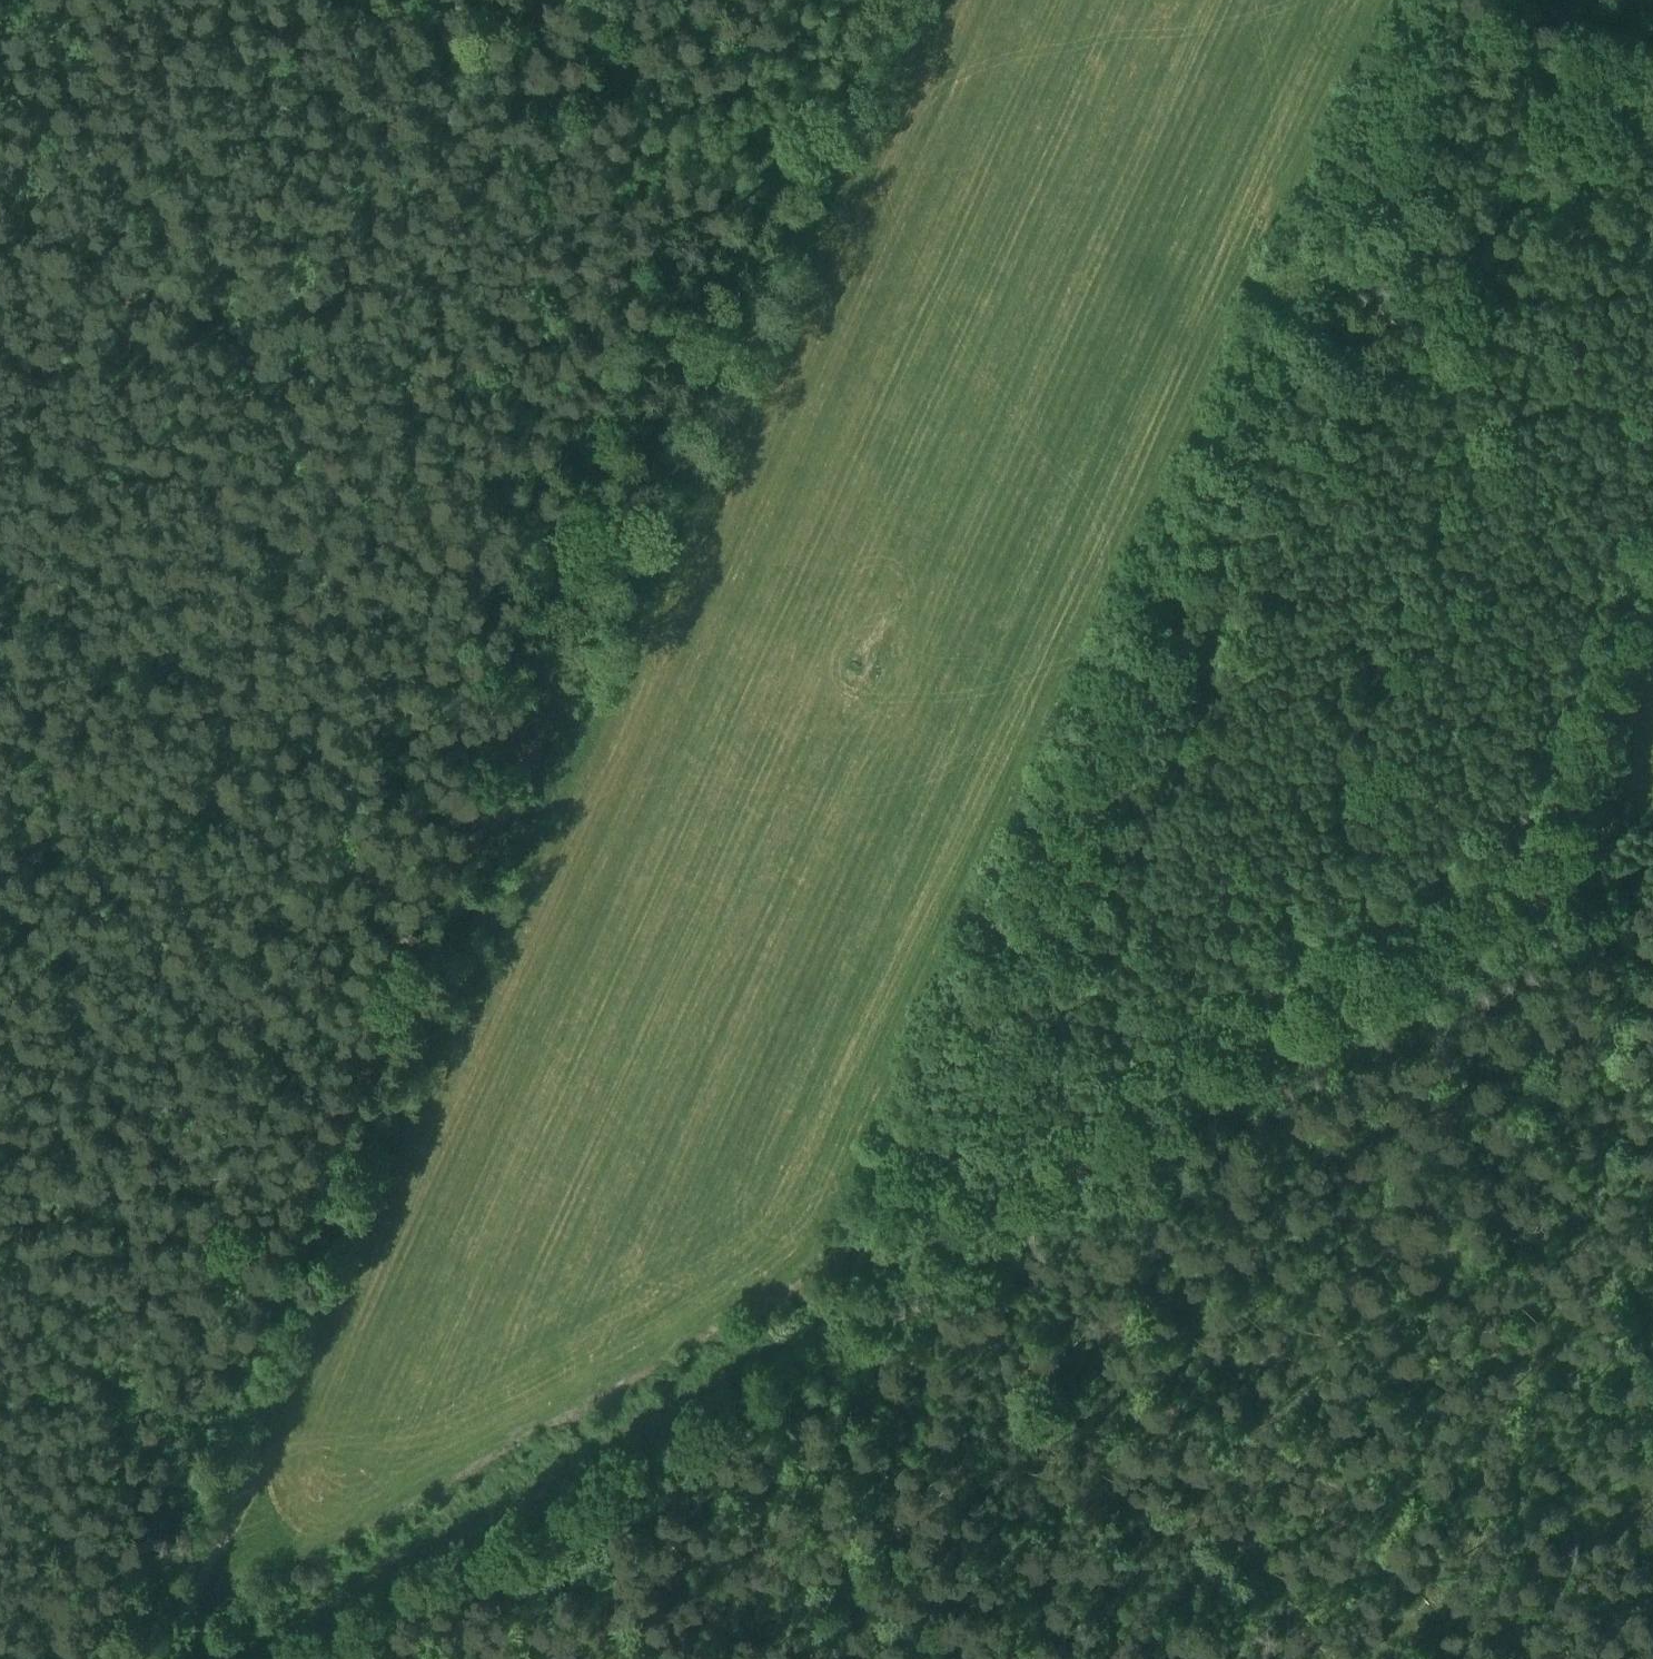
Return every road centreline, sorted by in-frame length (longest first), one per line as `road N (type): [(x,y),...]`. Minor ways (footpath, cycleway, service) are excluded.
road 1 (track): [(250,1658),(833,1321),(1652,869)]
road 2 (track): [(1370,1658),(1652,1486)]

